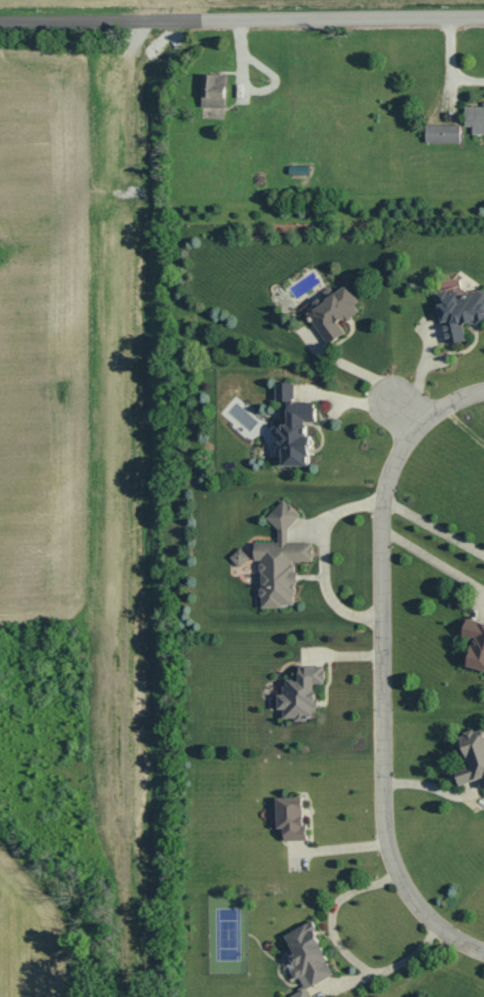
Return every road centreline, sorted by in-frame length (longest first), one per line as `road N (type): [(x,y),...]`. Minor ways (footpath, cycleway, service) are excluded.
road 1 (residential): [(483,952),(427,916),(387,842),(382,531),(393,466),(417,428),(483,390)]
road 2 (tertiary): [(0,25),(483,15)]

